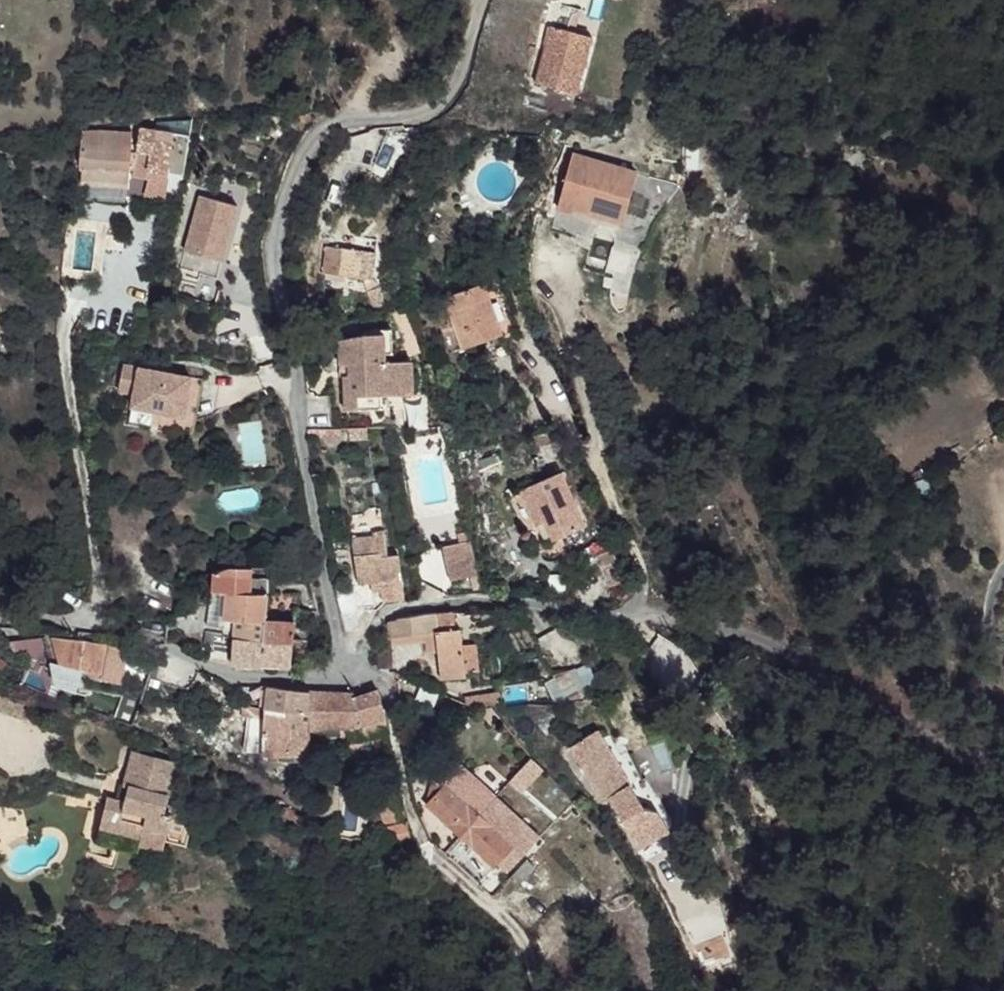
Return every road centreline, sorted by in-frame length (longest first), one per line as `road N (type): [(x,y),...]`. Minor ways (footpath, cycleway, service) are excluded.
road 1 (residential): [(342,682),(272,242),(310,140),(325,125),(435,107),(462,69),(484,0)]
road 2 (residential): [(354,679),(381,617),(394,610),(477,601),(584,615),(647,613),(642,572)]
road 3 (residential): [(0,617),(105,627),(246,680),(342,682)]
road 4 (residential): [(354,679),(384,683),(421,848)]
road 5 (track): [(642,572),(579,436)]

